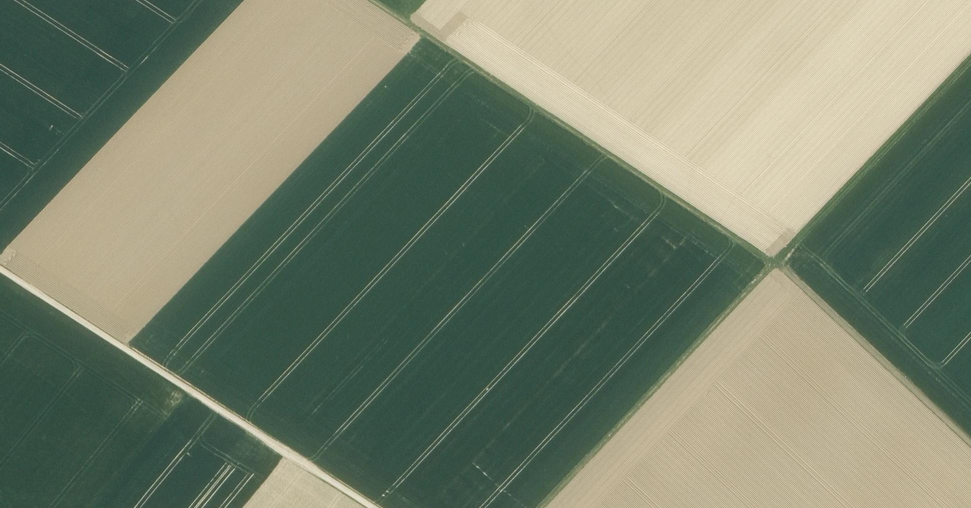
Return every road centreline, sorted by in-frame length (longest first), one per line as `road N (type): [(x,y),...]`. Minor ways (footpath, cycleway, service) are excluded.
road 1 (track): [(374,0),(774,263),(970,447)]
road 2 (track): [(541,507),(970,58)]
road 3 (track): [(375,507),(0,268)]

